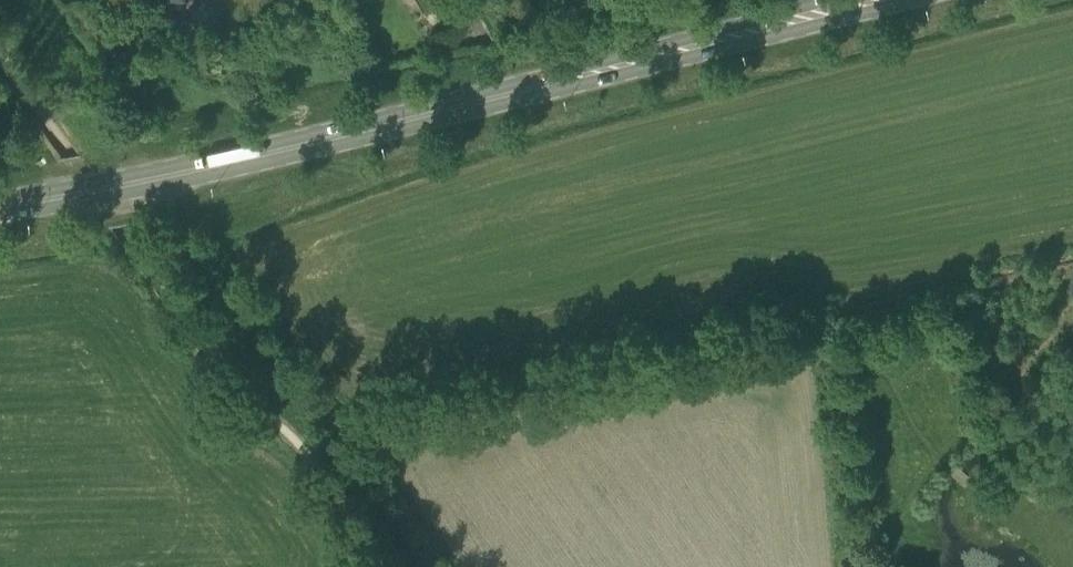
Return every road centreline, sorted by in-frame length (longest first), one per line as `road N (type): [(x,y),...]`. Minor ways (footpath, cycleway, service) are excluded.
road 1 (primary): [(0,207),(166,177),(523,92)]
road 2 (primary): [(523,92),(602,82),(927,0)]
road 3 (primary): [(820,0),(594,63),(523,92)]

